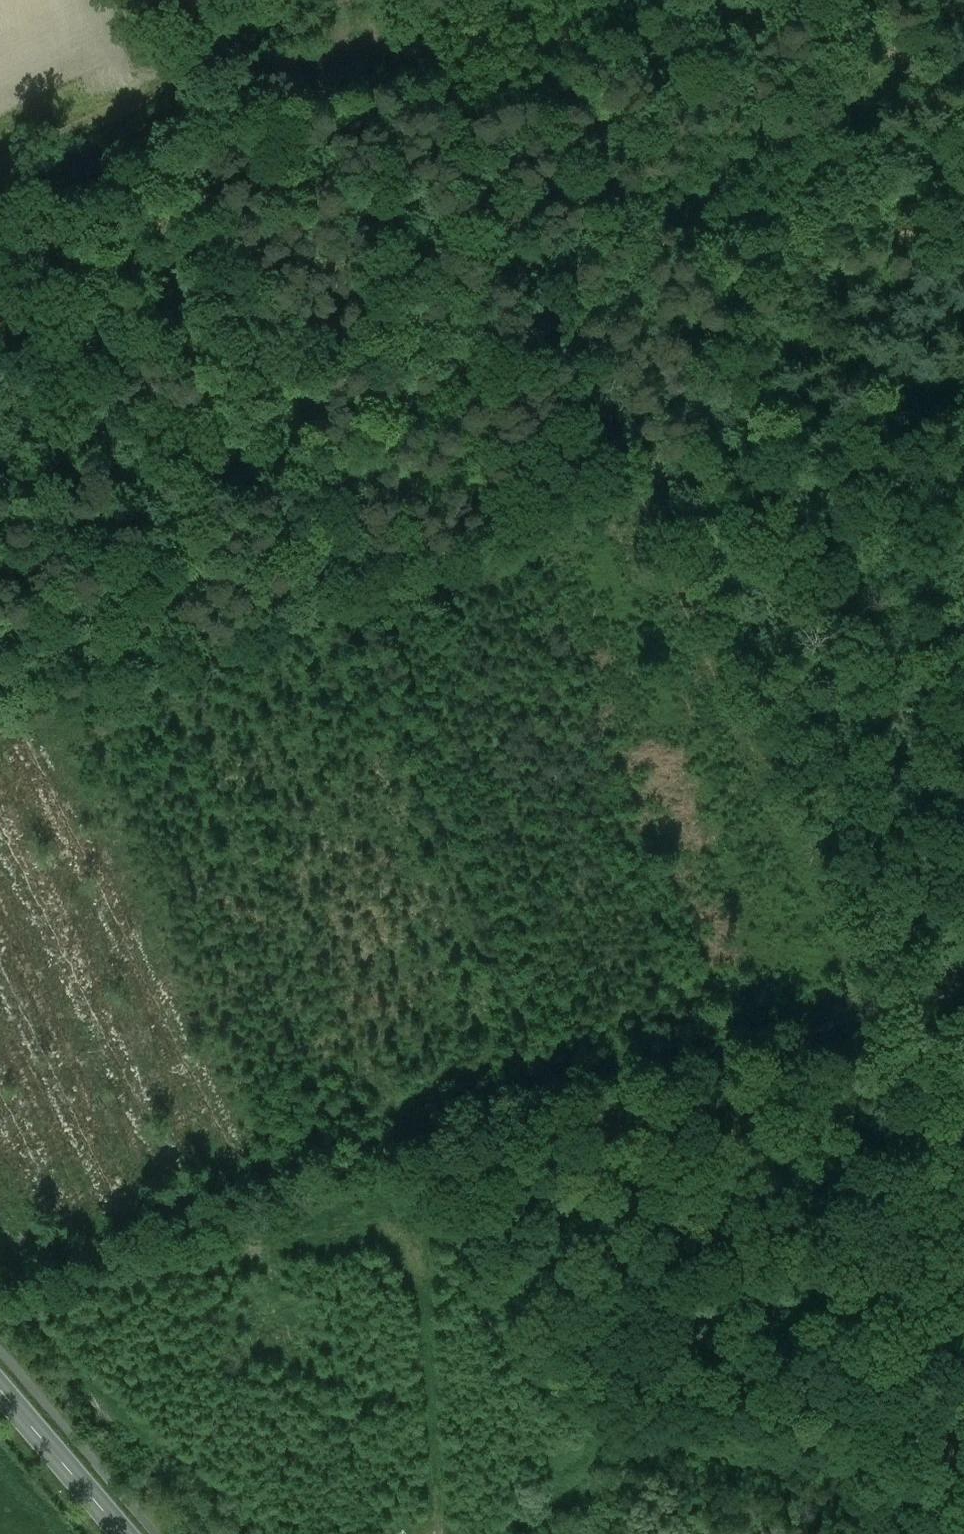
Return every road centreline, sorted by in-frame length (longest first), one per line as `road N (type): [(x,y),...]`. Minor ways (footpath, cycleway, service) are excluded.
road 1 (track): [(0,722),(854,412),(963,402)]
road 2 (track): [(0,206),(323,50)]
road 3 (tertiary): [(0,1392),(120,1533)]

